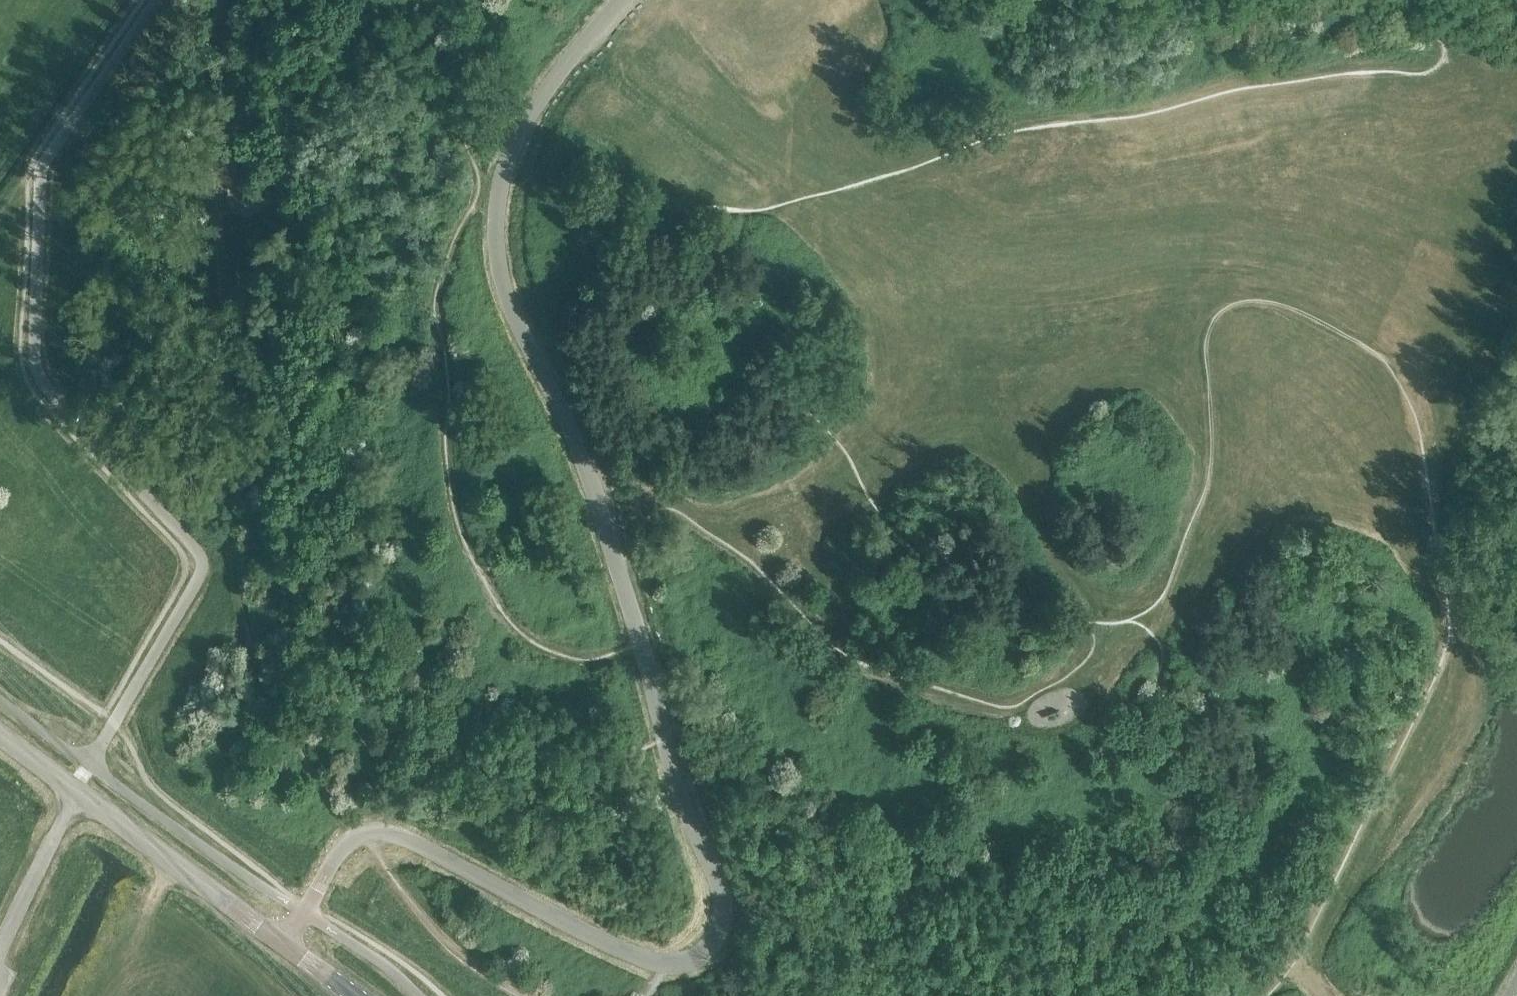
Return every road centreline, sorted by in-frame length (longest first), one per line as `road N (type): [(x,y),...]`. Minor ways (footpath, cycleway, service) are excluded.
road 1 (unclassified): [(284,942),(342,850),(360,836),(389,832),(649,960),(698,955),(721,924),(721,888),(679,792),(595,490),(497,260),(499,185),(519,134),(621,0)]
road 2 (tertiary): [(284,942),(0,735)]
road 3 (track): [(0,941),(77,791)]

